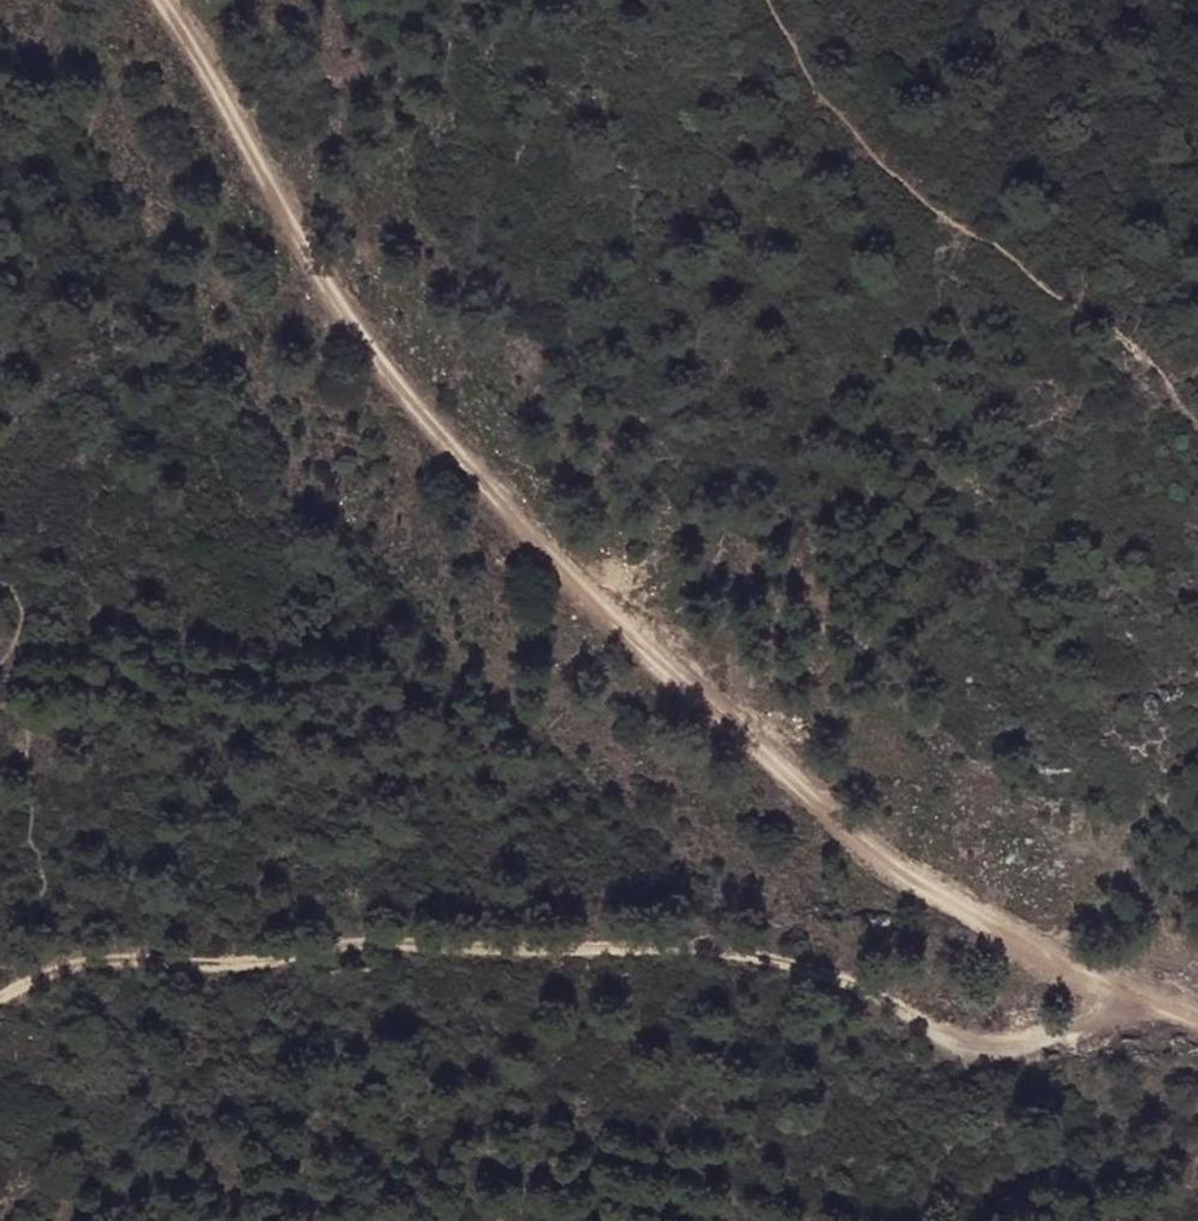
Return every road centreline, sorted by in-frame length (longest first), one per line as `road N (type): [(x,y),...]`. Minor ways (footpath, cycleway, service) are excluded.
road 1 (track): [(1197,1028),(871,860),(687,689),(531,535),(357,338),(149,0)]
road 2 (track): [(1168,1013),(992,1057),(844,985),(744,958),(672,950),(360,949),(253,970),(103,964),(52,973),(0,998)]

